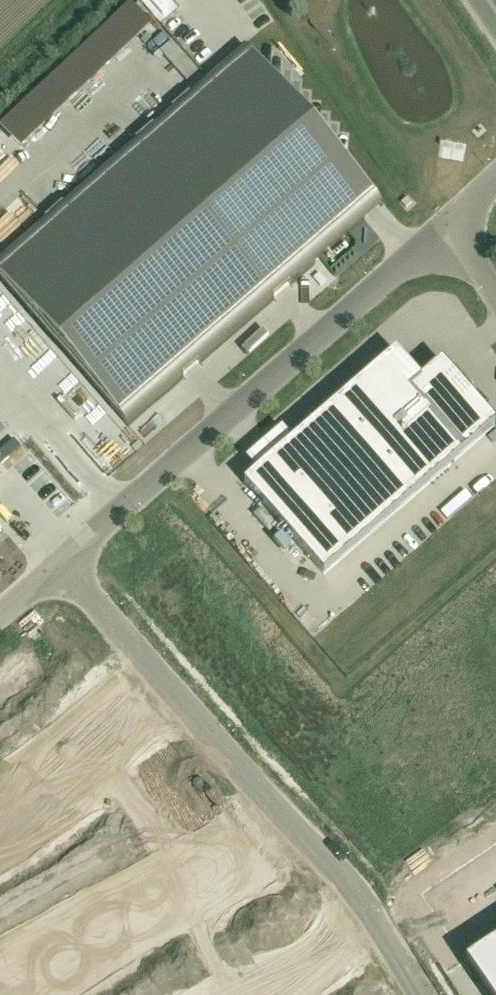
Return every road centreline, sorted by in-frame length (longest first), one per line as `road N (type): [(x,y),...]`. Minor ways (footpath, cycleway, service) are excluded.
road 1 (unclassified): [(419,994),(360,899),(60,563)]
road 2 (unclassified): [(60,563),(445,229)]

